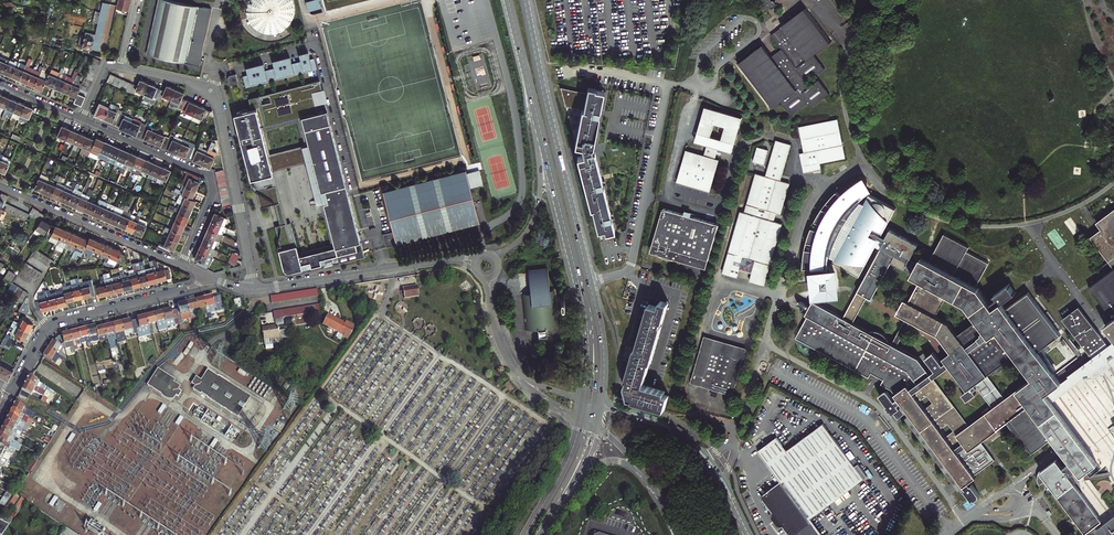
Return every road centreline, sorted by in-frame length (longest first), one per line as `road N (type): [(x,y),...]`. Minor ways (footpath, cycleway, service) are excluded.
road 1 (primary): [(601,406),(601,329),(525,0)]
road 2 (residential): [(12,390),(53,324),(212,278)]
road 3 (residential): [(182,266),(213,194),(208,173),(82,120)]
road 4 (residential): [(254,289),(475,262)]
road 5 (primary): [(529,84),(576,282)]
road 6 (residential): [(182,266),(0,186)]
road 7 (primary): [(529,84),(539,201),(522,238),(487,254)]
road 8 (residential): [(219,106),(254,289)]
road 9 (secondary): [(727,493),(682,437),(601,406)]
road 10 (primary): [(580,420),(566,464),(525,534)]
road 11 (primary): [(556,514),(605,462),(628,464),(650,485)]
road 12 (primary): [(576,282),(594,338),(593,403)]

